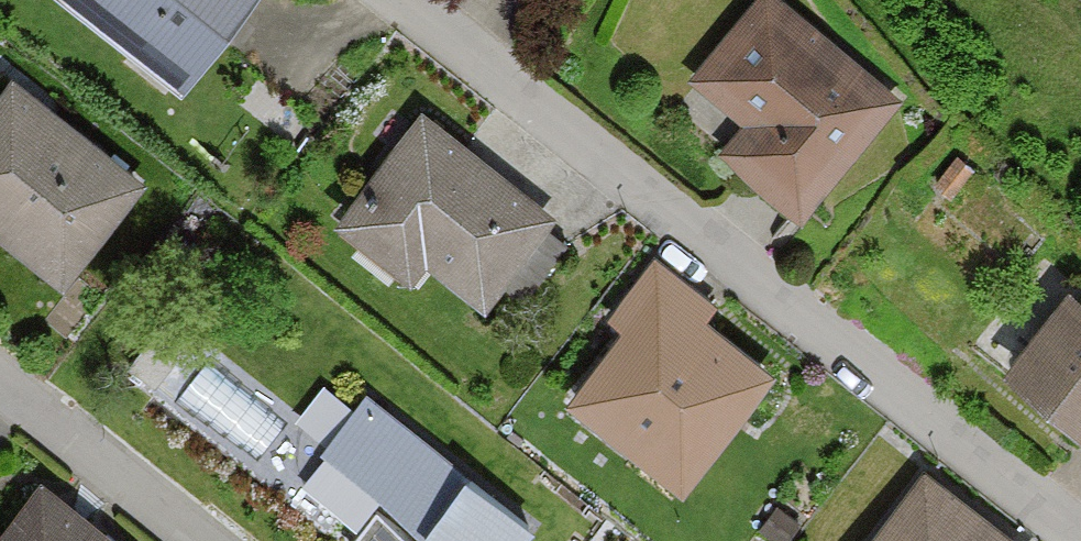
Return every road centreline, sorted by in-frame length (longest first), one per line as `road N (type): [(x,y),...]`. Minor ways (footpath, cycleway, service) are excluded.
road 1 (residential): [(1080,536),(393,0)]
road 2 (residential): [(195,540),(0,385)]

